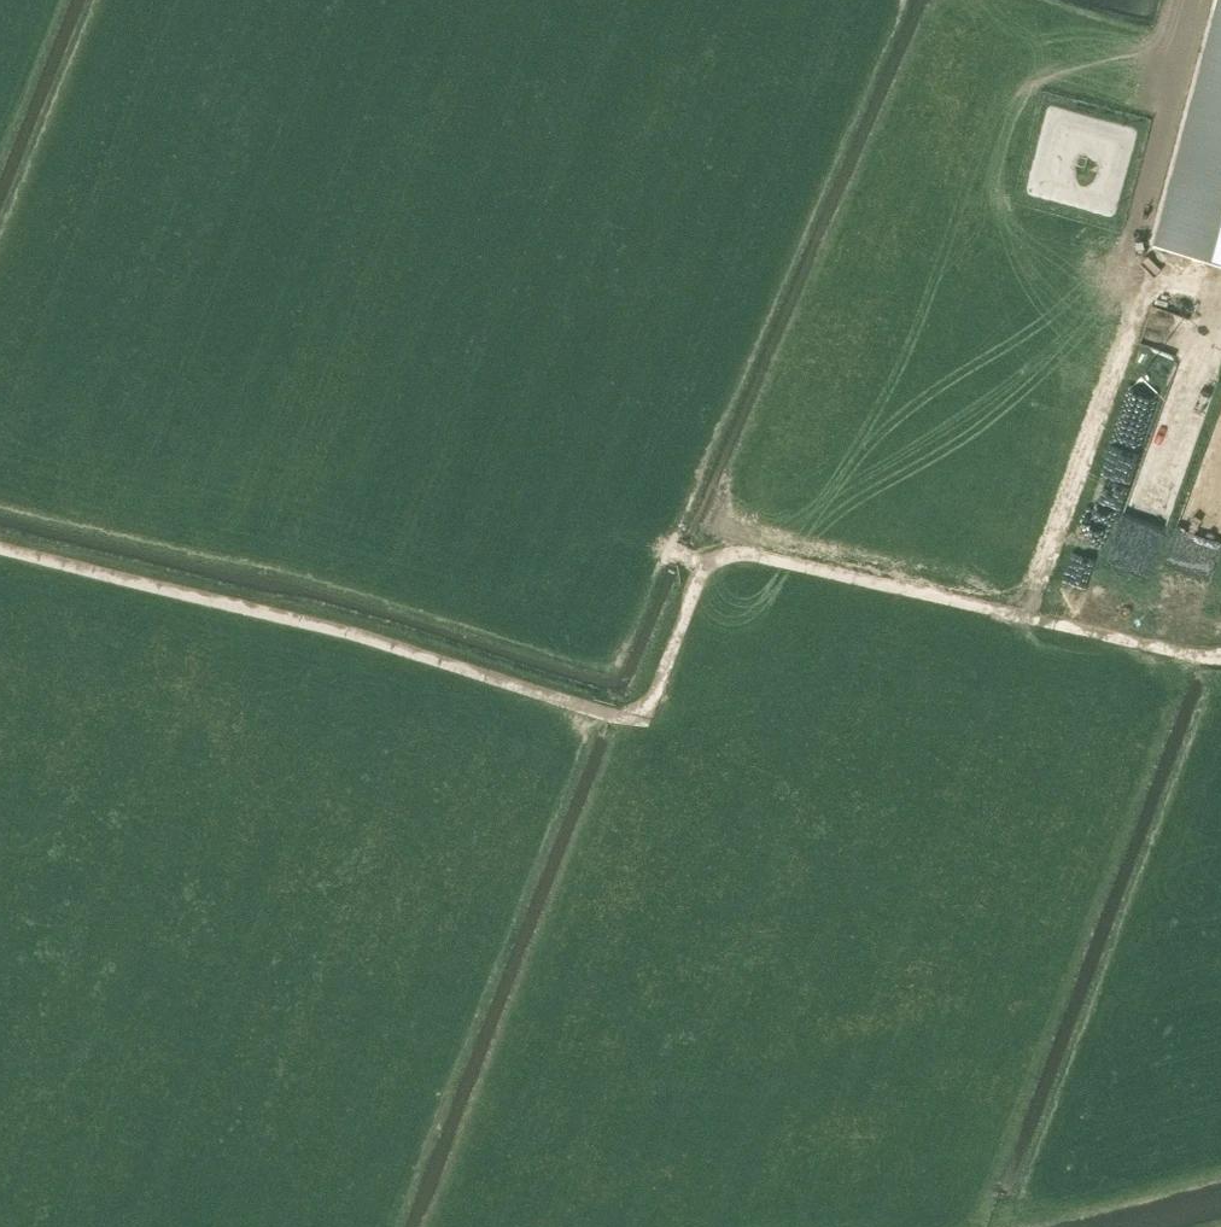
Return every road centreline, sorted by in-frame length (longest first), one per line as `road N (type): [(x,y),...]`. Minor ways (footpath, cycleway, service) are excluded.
road 1 (track): [(0,551),(613,716),(644,712),(714,552),(1220,662)]

